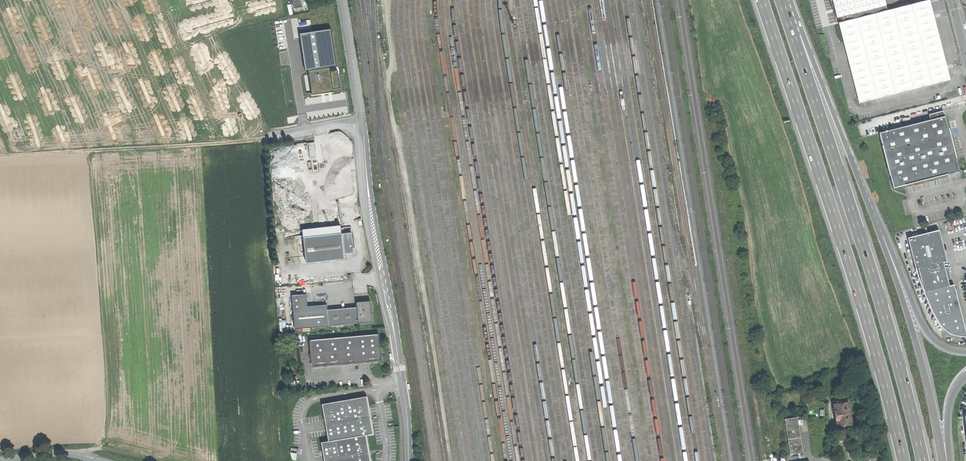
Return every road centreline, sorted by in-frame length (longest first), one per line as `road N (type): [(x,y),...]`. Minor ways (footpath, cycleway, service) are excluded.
road 1 (trunk): [(761,0),(860,297),(904,460)]
road 2 (trunk): [(922,460),(879,293),(794,35)]
road 3 (residential): [(363,122),(409,460)]
road 4 (track): [(72,454),(104,449),(110,407),(87,151)]
road 5 (track): [(0,156),(270,138)]
road 6 (trunk): [(942,460),(912,328),(881,236)]
road 7 (trunk): [(881,236),(809,50),(794,35)]
road 8 (track): [(224,143),(161,0)]
road 9 (track): [(401,155),(385,0)]
road 10 (trunk): [(965,353),(929,335),(881,236)]
road 11 (residential): [(344,0),(363,122)]

